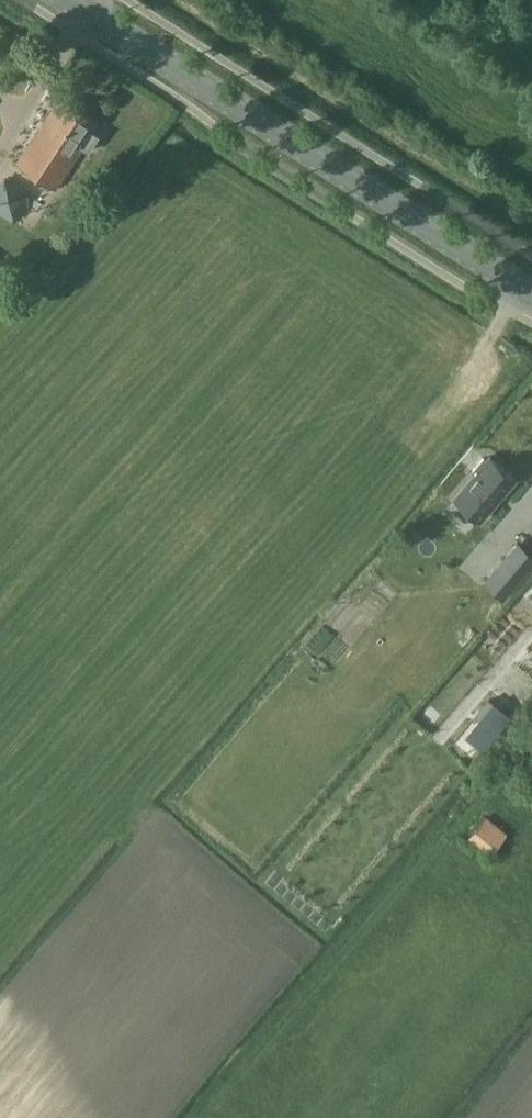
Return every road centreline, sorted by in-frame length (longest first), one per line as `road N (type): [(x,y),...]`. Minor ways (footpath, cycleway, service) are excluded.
road 1 (secondary): [(531,293),(68,0)]

